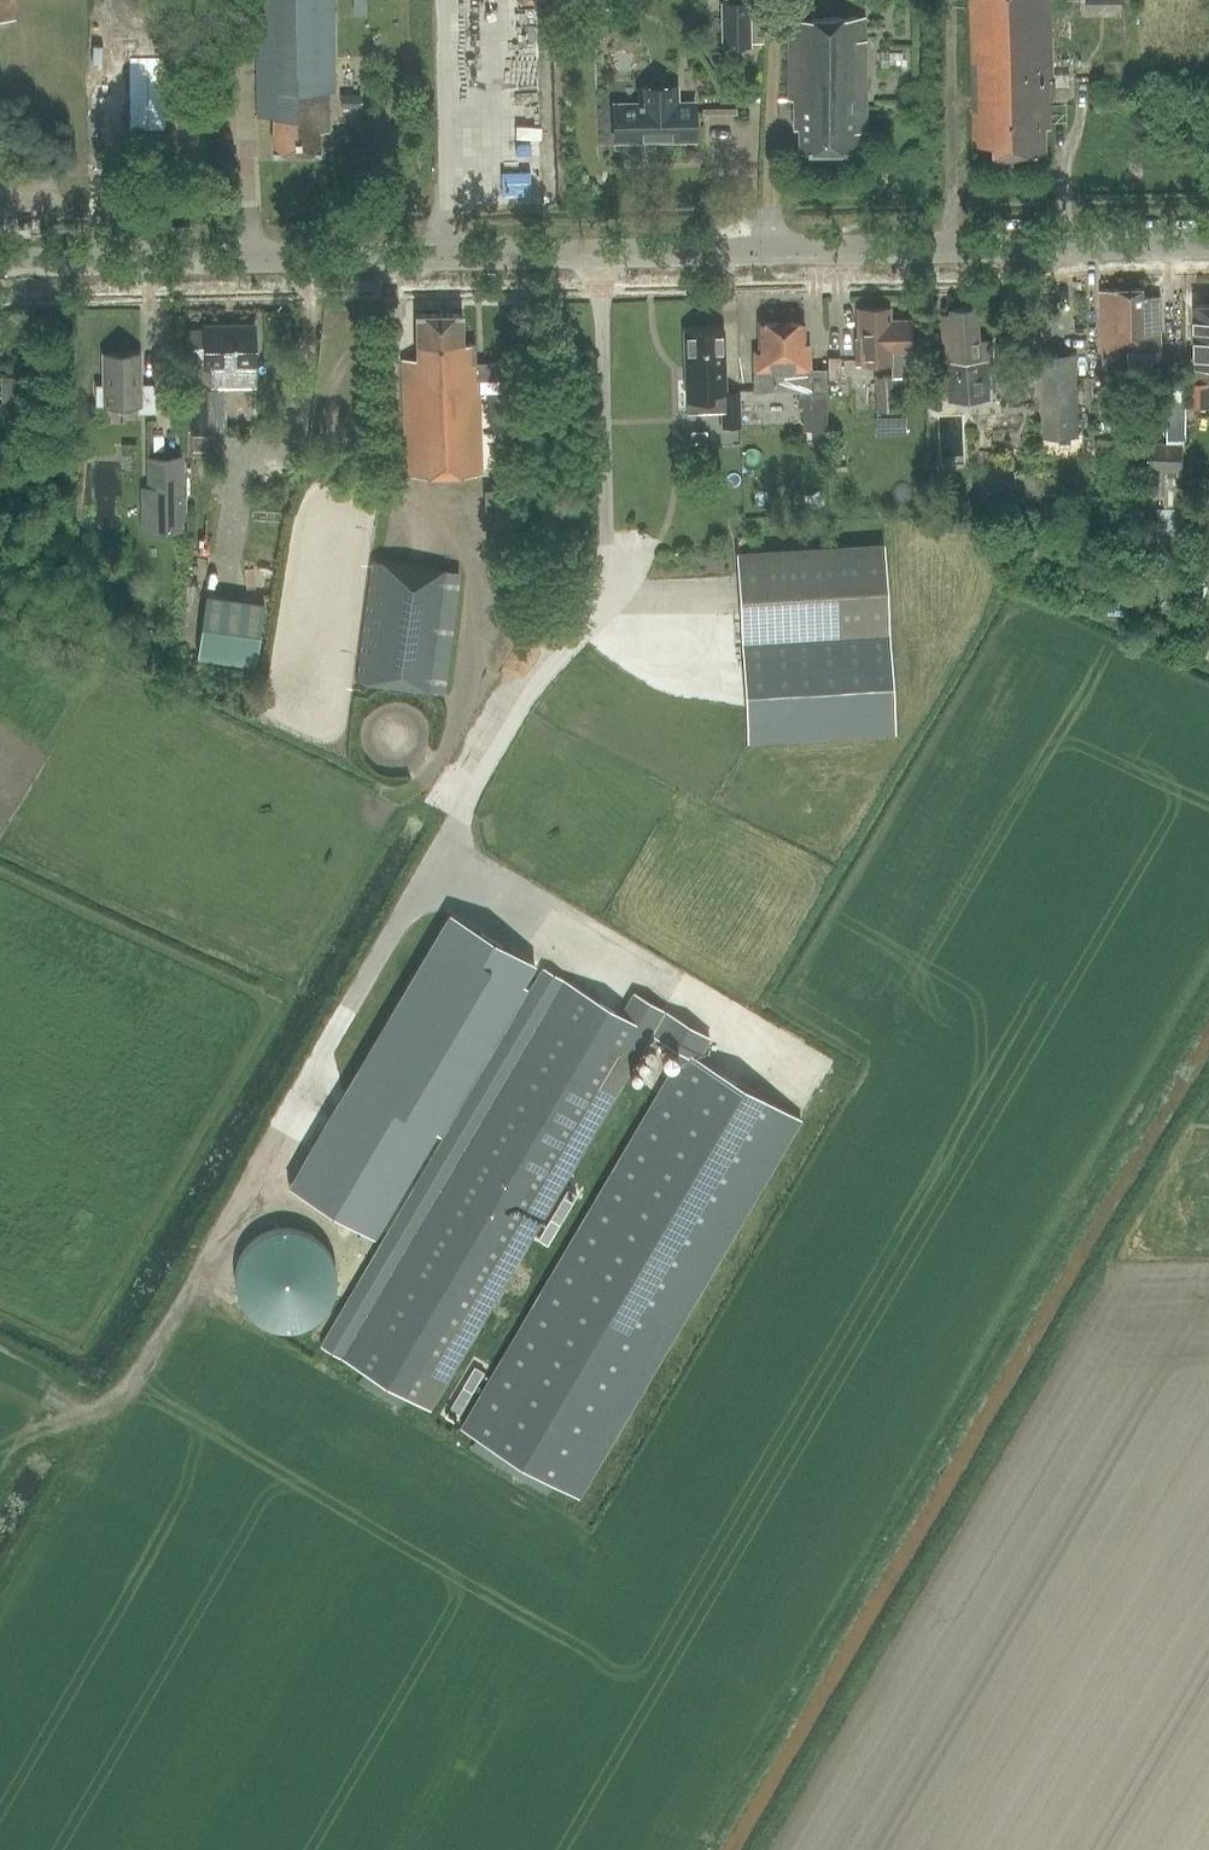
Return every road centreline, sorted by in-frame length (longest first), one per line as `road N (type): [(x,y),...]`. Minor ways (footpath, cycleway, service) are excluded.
road 1 (tertiary): [(1208,250),(0,267)]

